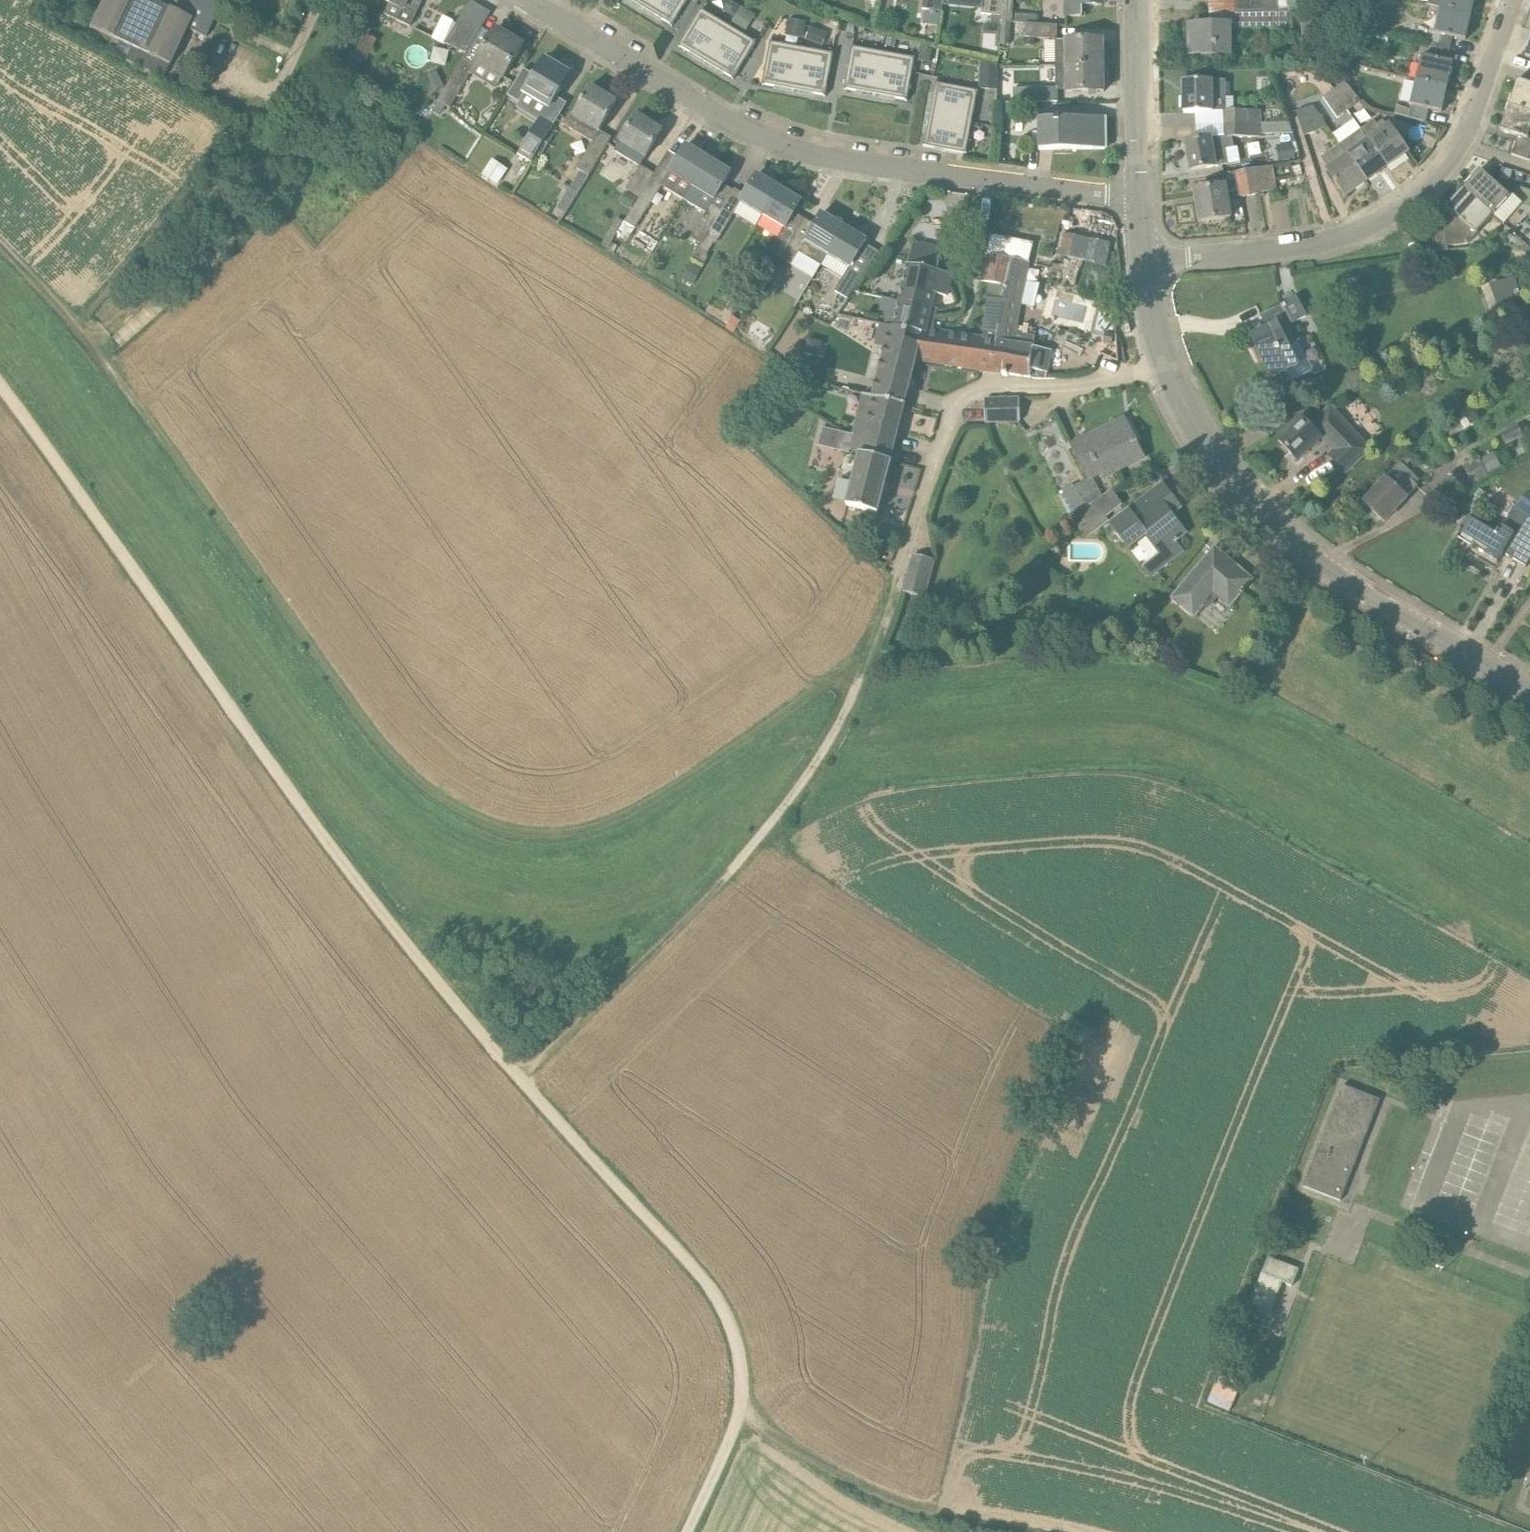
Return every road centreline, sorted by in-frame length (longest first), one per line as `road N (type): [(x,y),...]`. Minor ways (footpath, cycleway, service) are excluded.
road 1 (track): [(689,1531),(743,1432),(745,1369),(733,1327),(666,1237),(612,1186),(346,864),(0,383)]
road 2 (track): [(0,240),(78,324),(363,723),(412,780),(451,808),(506,834),(564,834),(606,823),(691,780),(866,660)]
road 3 (track): [(909,544),(851,704),(808,773),(721,878),(521,1077)]
road 4 (residential): [(533,0),(724,117),(806,154),(1140,197)]
road 5 (tertiary): [(1529,686),(1320,559),(1235,482),(1199,440),(1162,366),(1145,261)]
road 6 (residential): [(1145,261),(1331,239),(1407,203),(1469,127),(1512,0)]
road 7 (tertiary): [(1140,197),(1137,0)]

